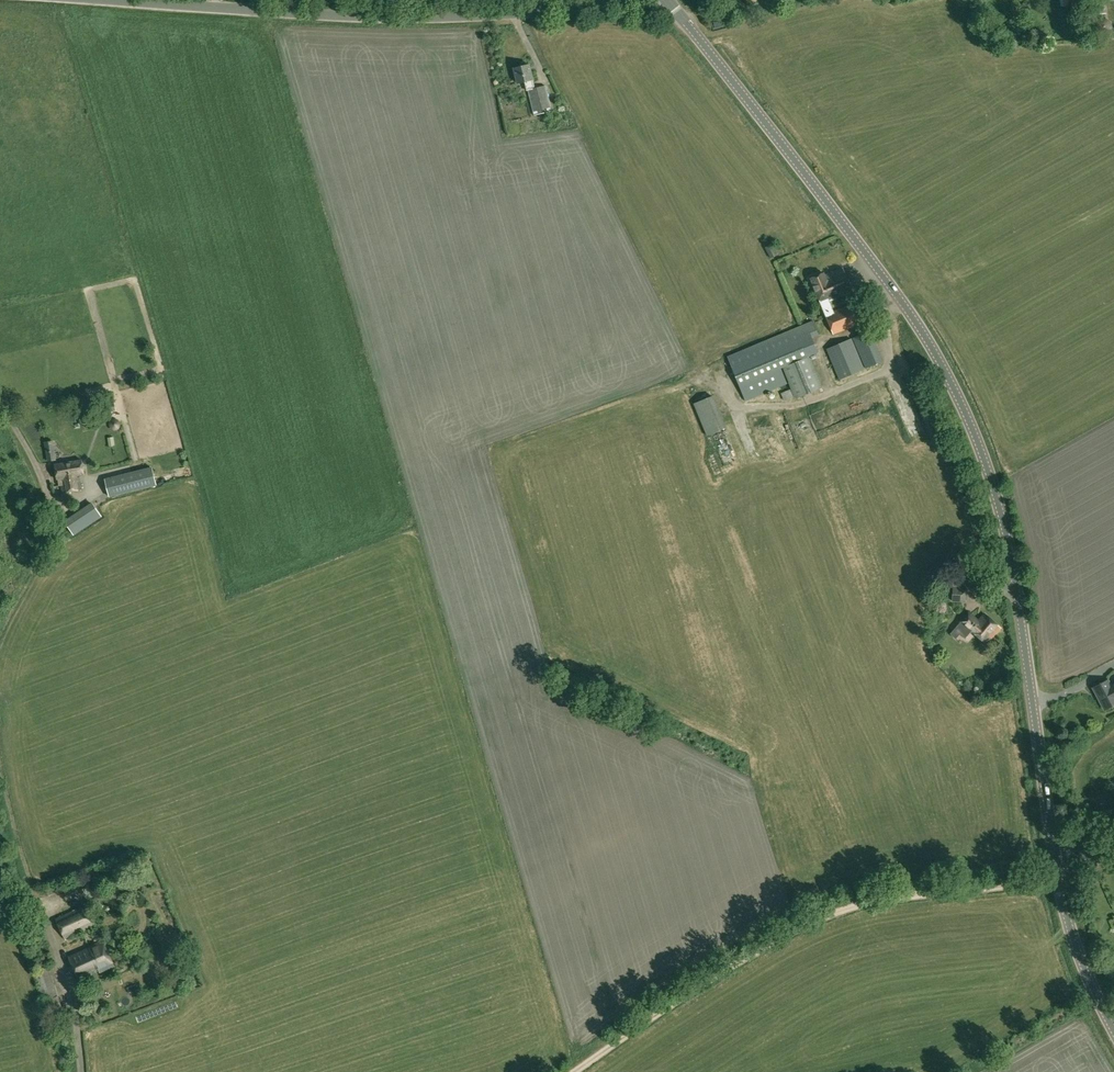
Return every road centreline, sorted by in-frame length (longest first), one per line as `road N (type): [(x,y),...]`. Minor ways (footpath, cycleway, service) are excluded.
road 1 (tertiary): [(1056,867),(1018,600),(987,470),(961,400),(869,257),(664,0)]
road 2 (track): [(1058,878),(834,911),(670,1003),(571,1071)]
road 3 (unclassified): [(122,0),(412,18),(571,9),(598,0)]
road 4 (track): [(78,1071),(71,999),(0,751)]
road 5 (track): [(0,636),(56,511),(48,477),(0,397)]
road 6 (tertiary): [(1113,1032),(1072,936),(1056,867)]

